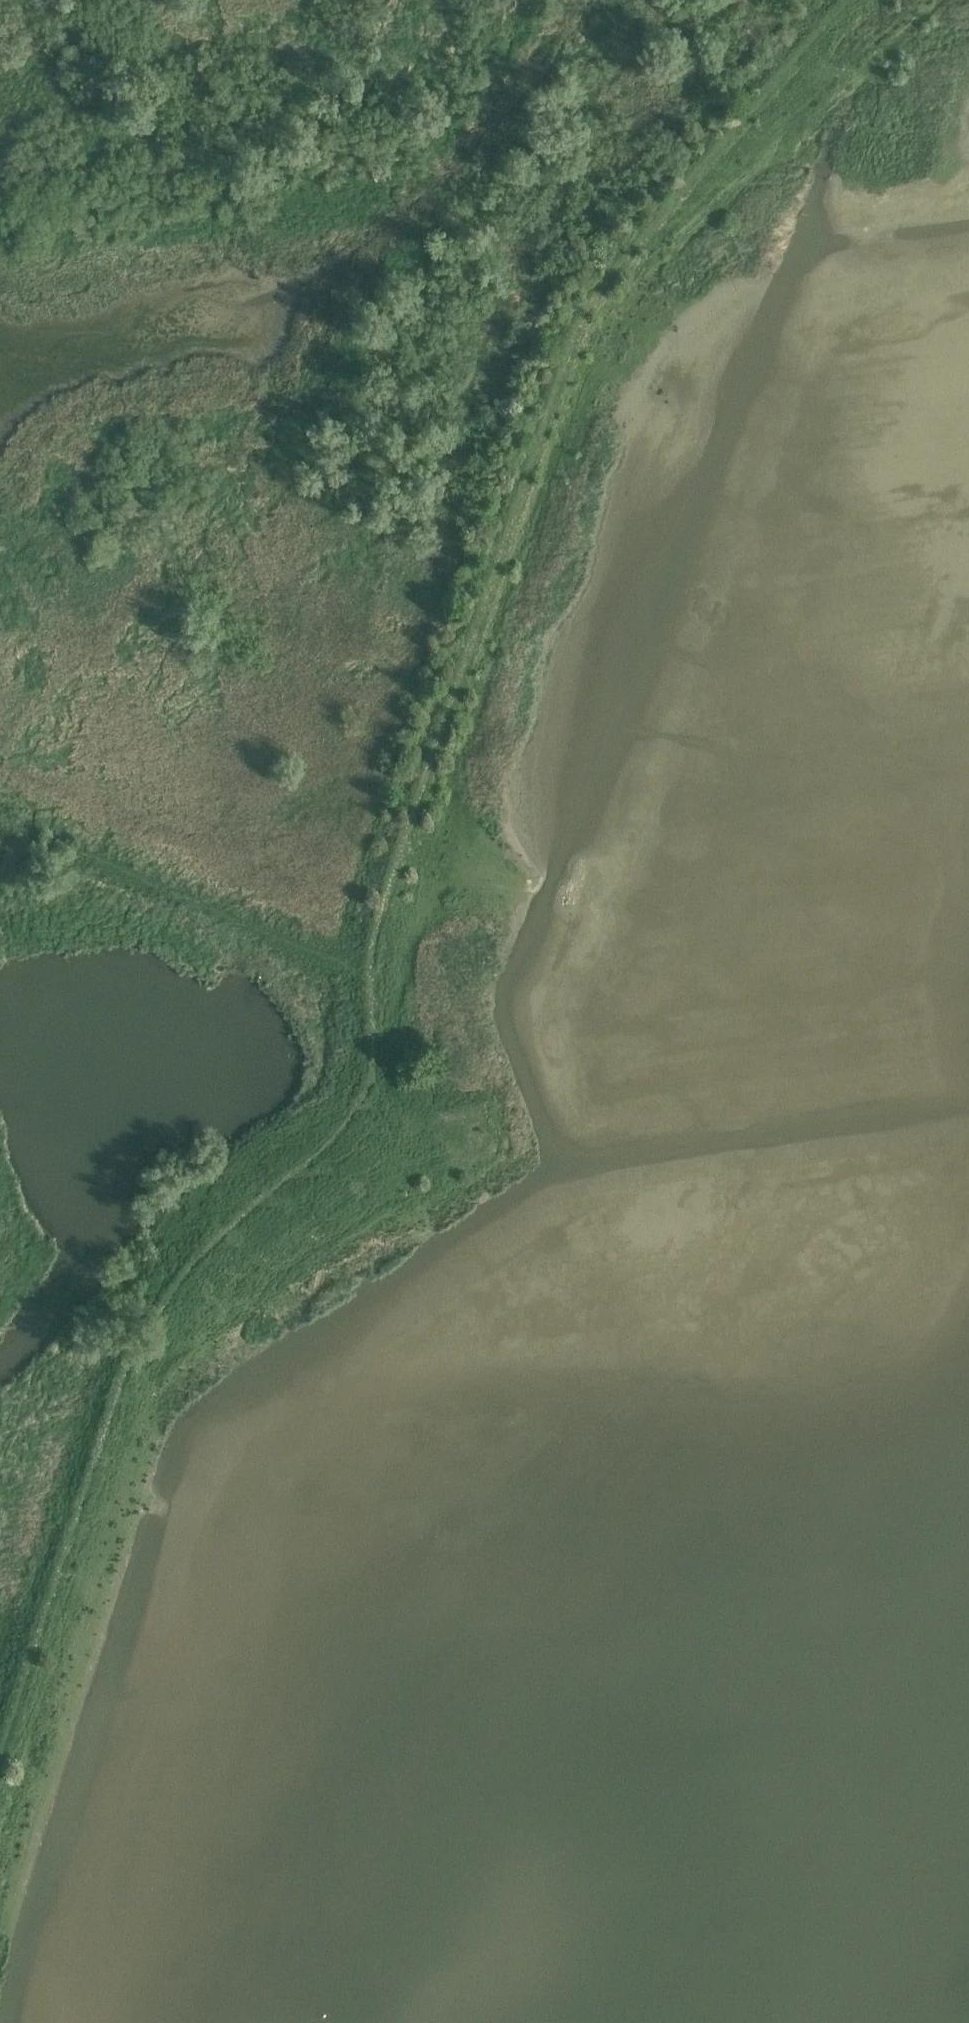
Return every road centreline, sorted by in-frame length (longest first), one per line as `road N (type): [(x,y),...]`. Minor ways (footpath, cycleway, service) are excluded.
road 1 (track): [(849,0),(649,232),(575,333),(373,947),(371,1068),(350,1125),(222,1236),(170,1297),(105,1433),(0,1759)]

